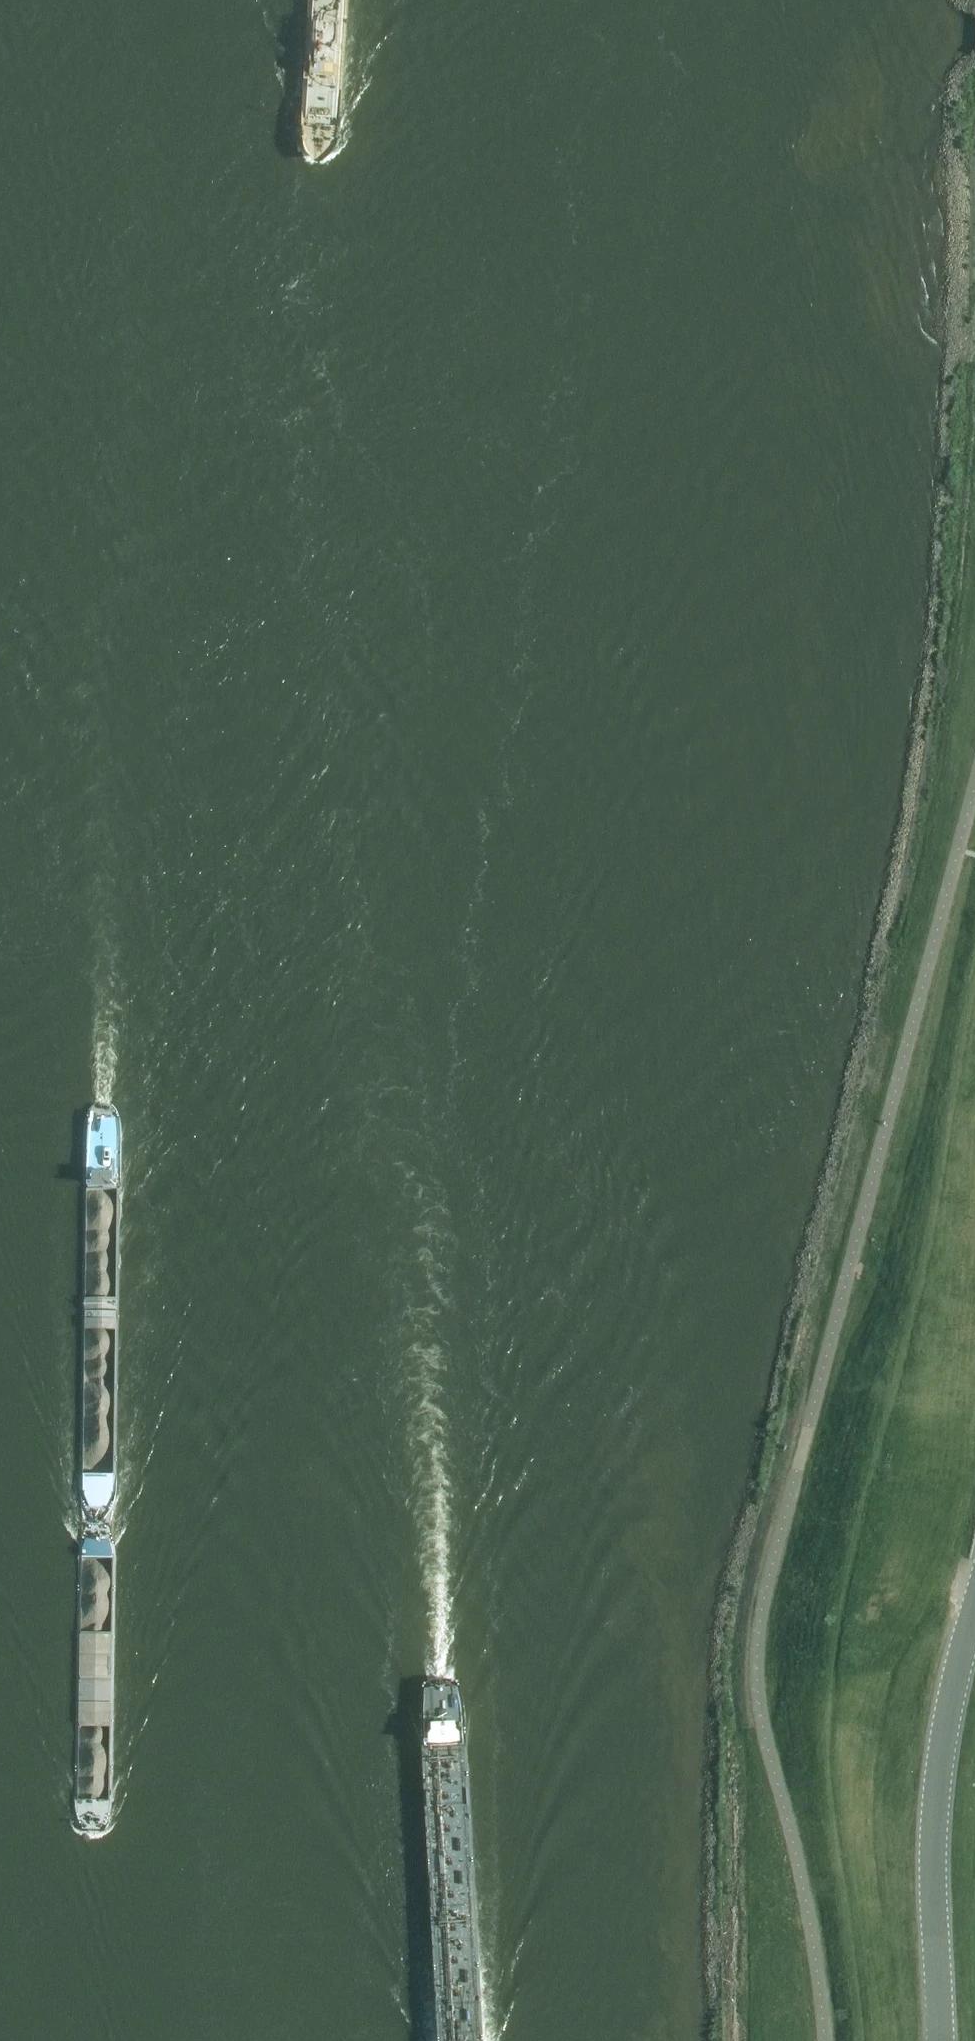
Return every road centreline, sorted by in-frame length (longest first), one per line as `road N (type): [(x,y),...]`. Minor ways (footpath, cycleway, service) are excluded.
road 1 (unclassified): [(942,2040),(938,1794),(974,1593)]

